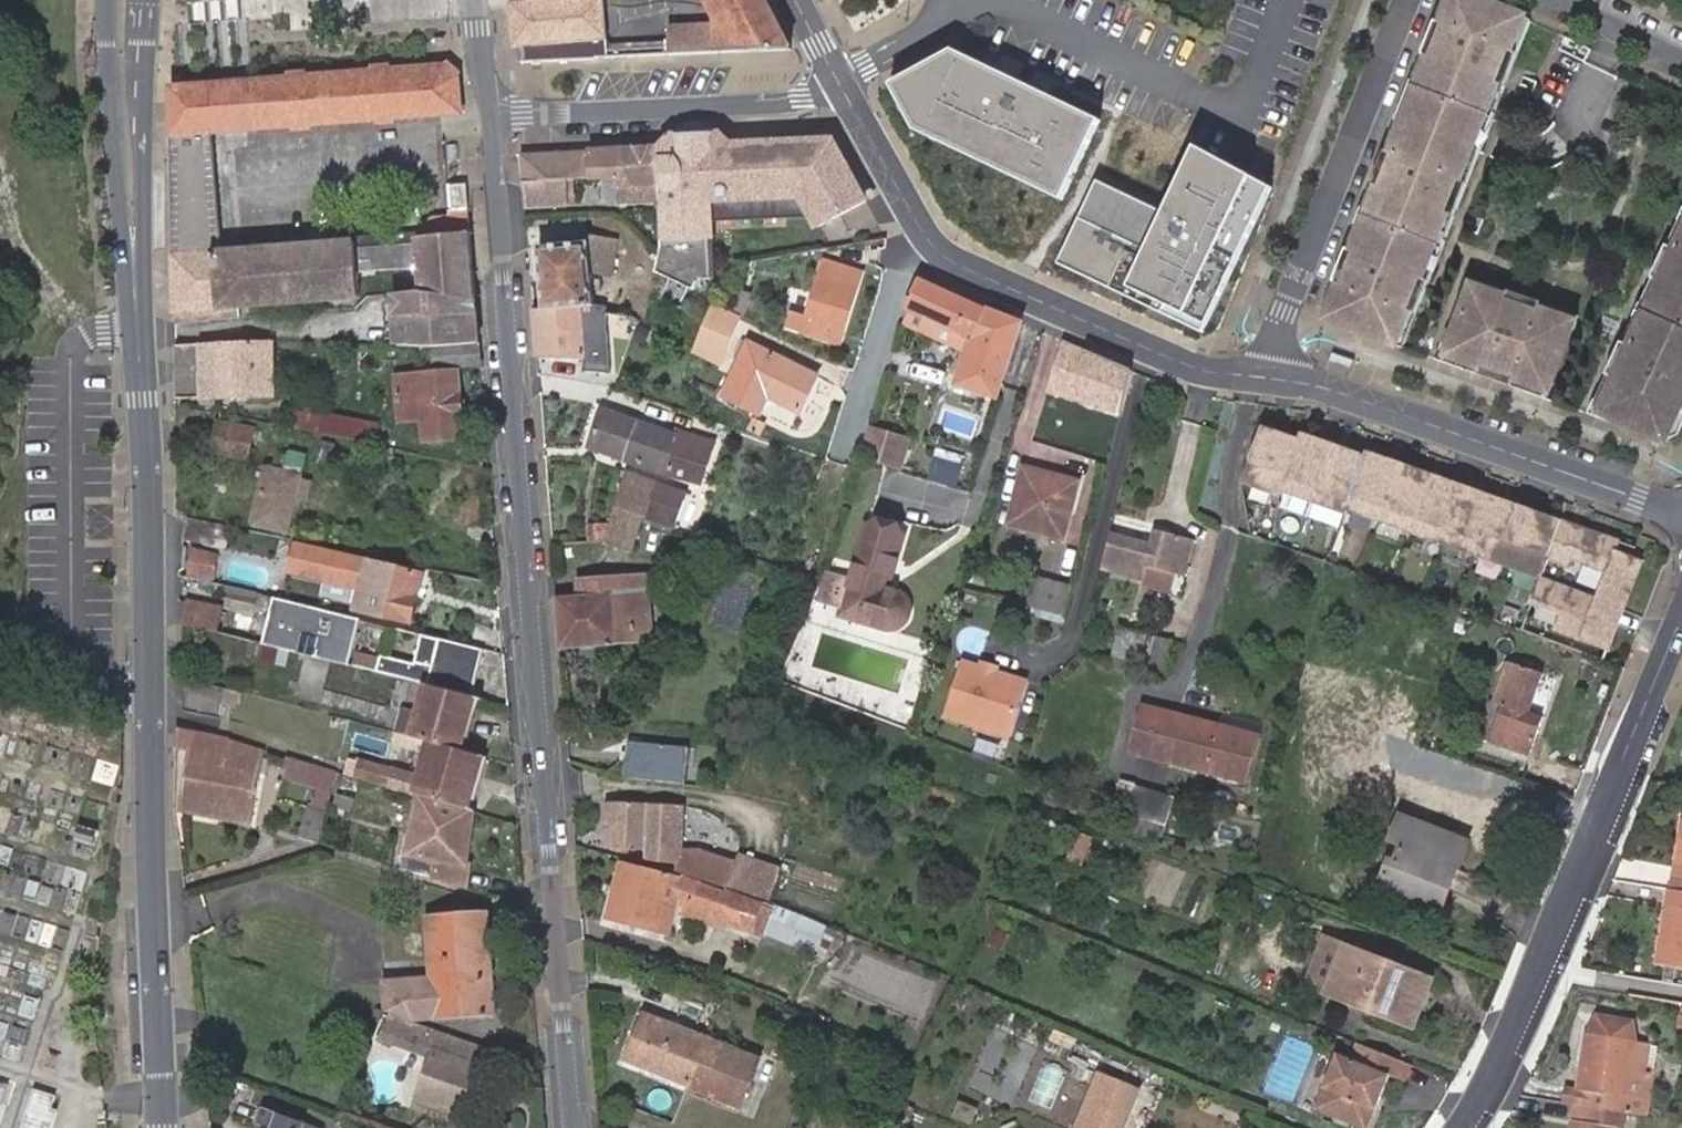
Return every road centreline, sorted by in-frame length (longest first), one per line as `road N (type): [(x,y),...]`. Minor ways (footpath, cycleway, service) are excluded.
road 1 (residential): [(487,115),(565,1127)]
road 2 (tertiary): [(139,324),(163,1127)]
road 3 (residential): [(1479,1127),(1681,599)]
road 4 (residential): [(1266,377),(1334,387),(1681,511)]
road 5 (residential): [(1266,377),(1406,0)]
road 6 (residential): [(929,239),(957,266),(1154,349),(1206,369),(1266,377)]
road 7 (residential): [(837,80),(786,106),(487,115)]
road 8 (tertiary): [(139,324),(123,0)]
road 9 (residential): [(929,239),(837,80)]
road 10 (residential): [(1568,0),(1681,55)]

